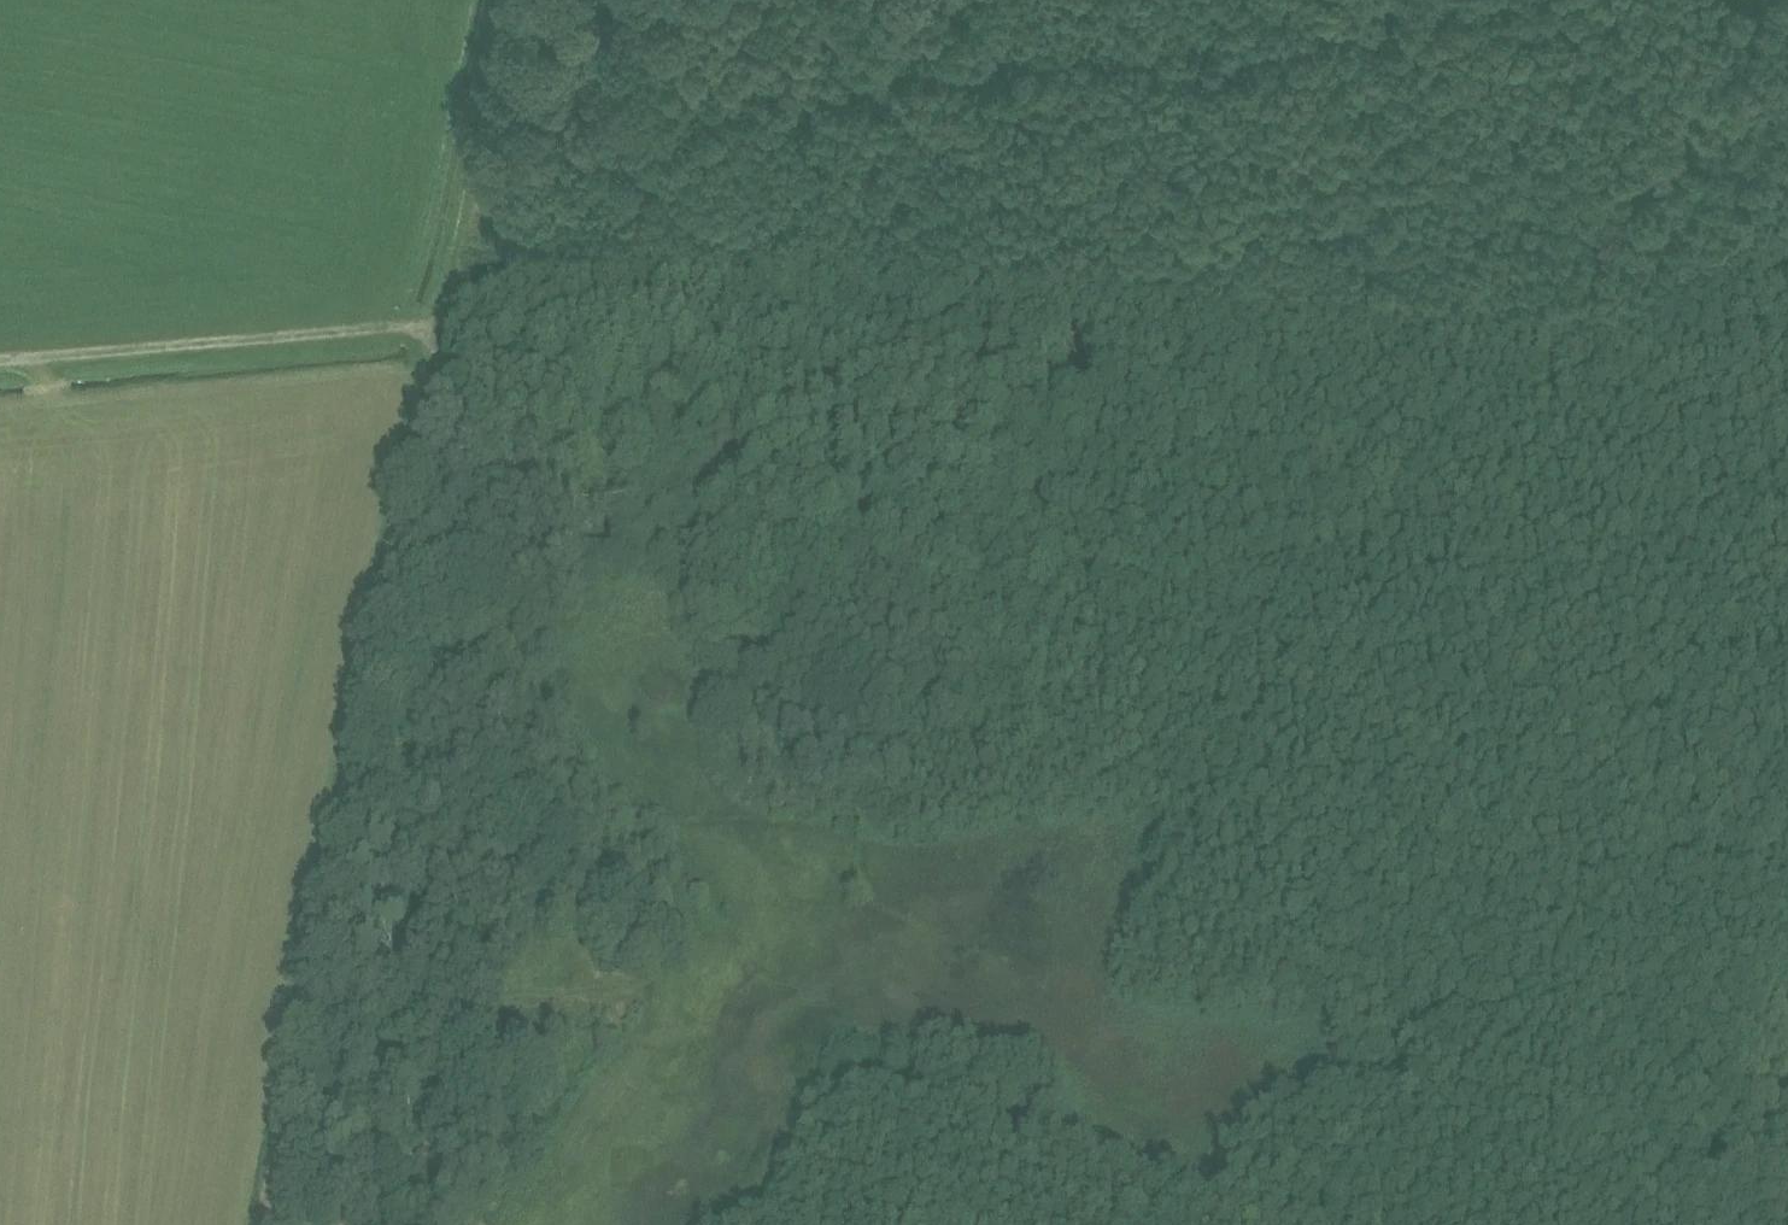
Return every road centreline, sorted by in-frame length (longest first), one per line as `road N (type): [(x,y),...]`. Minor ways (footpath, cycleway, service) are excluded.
road 1 (track): [(0,365),(438,332)]

